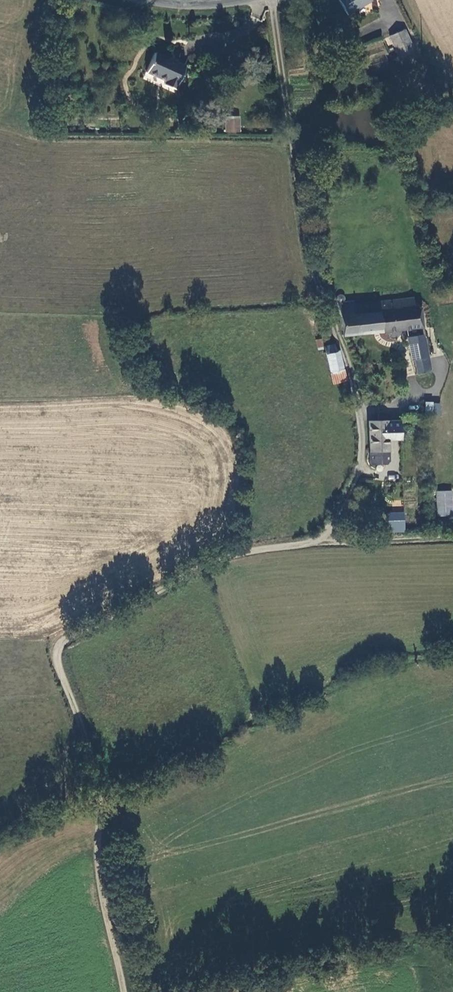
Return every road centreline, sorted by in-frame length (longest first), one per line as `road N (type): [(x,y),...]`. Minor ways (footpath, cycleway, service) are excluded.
road 1 (track): [(271,0),(309,262),(354,379),(362,434),(357,468),(320,535),(232,552),(184,571),(63,641),(55,653),(96,766),(99,877),(126,991)]
road 2 (track): [(299,543),(452,538)]

